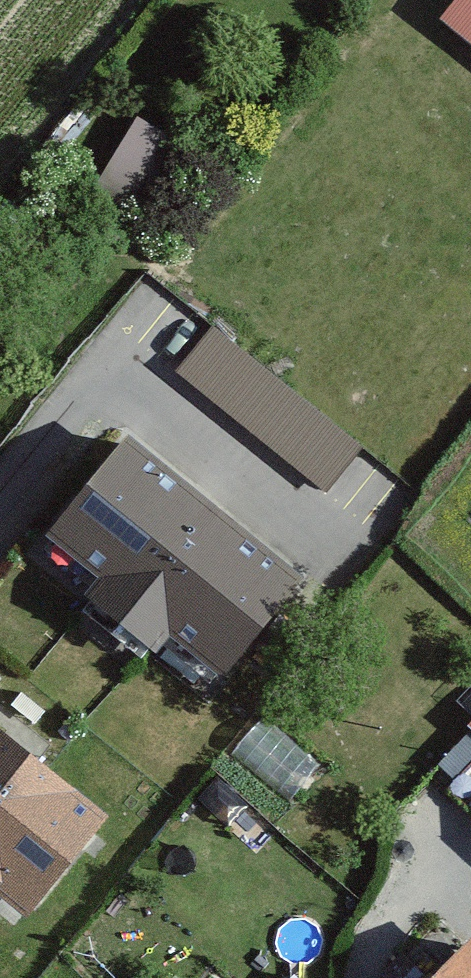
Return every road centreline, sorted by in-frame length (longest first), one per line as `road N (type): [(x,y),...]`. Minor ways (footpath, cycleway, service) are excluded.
road 1 (residential): [(0,493),(137,327)]

